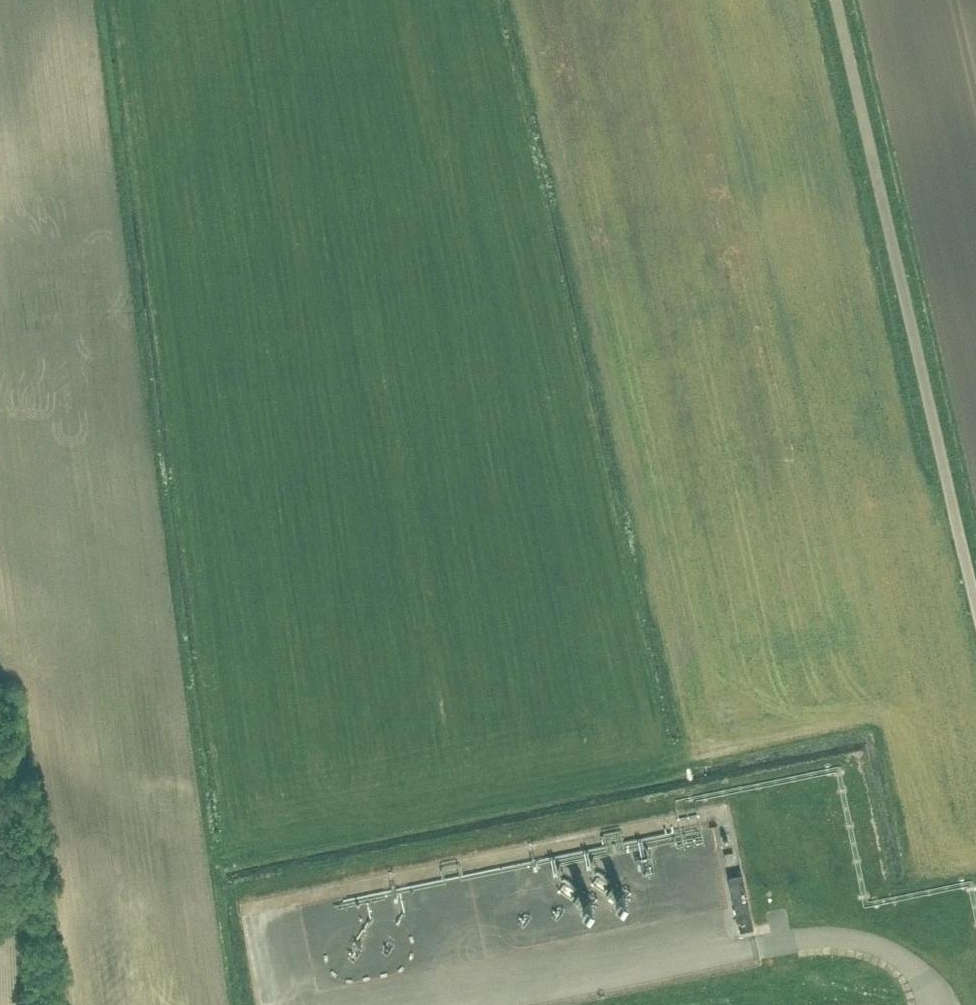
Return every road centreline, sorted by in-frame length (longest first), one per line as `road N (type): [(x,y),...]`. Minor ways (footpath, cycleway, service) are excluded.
road 1 (unclassified): [(836,0),(975,596)]

